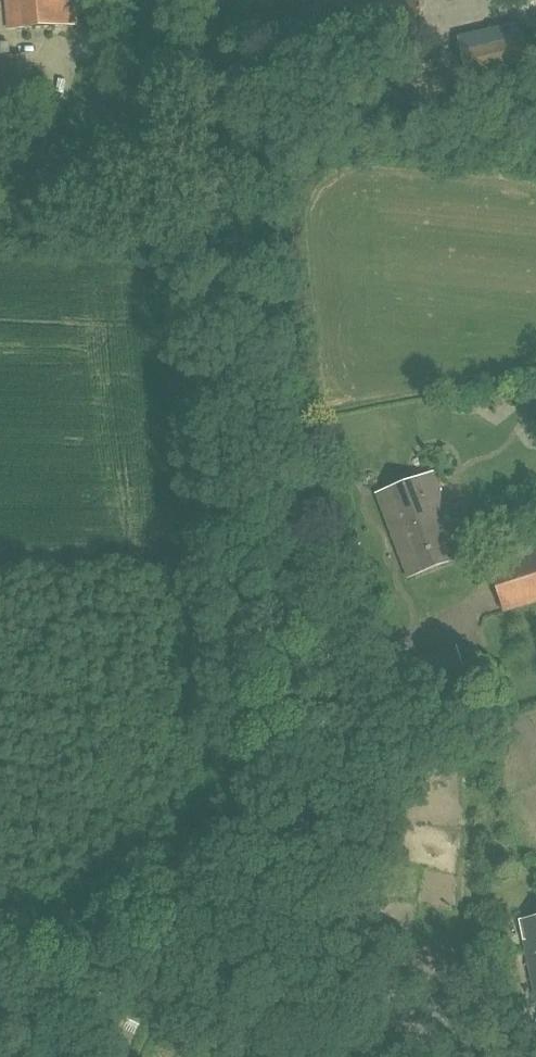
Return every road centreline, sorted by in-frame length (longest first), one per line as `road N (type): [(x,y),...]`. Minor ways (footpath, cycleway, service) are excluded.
road 1 (unclassified): [(146,992),(254,830),(207,174),(202,67),(215,0)]
road 2 (unclassified): [(146,992),(412,1011),(458,1019),(535,1051)]
road 3 (unclassified): [(146,992),(0,992)]

